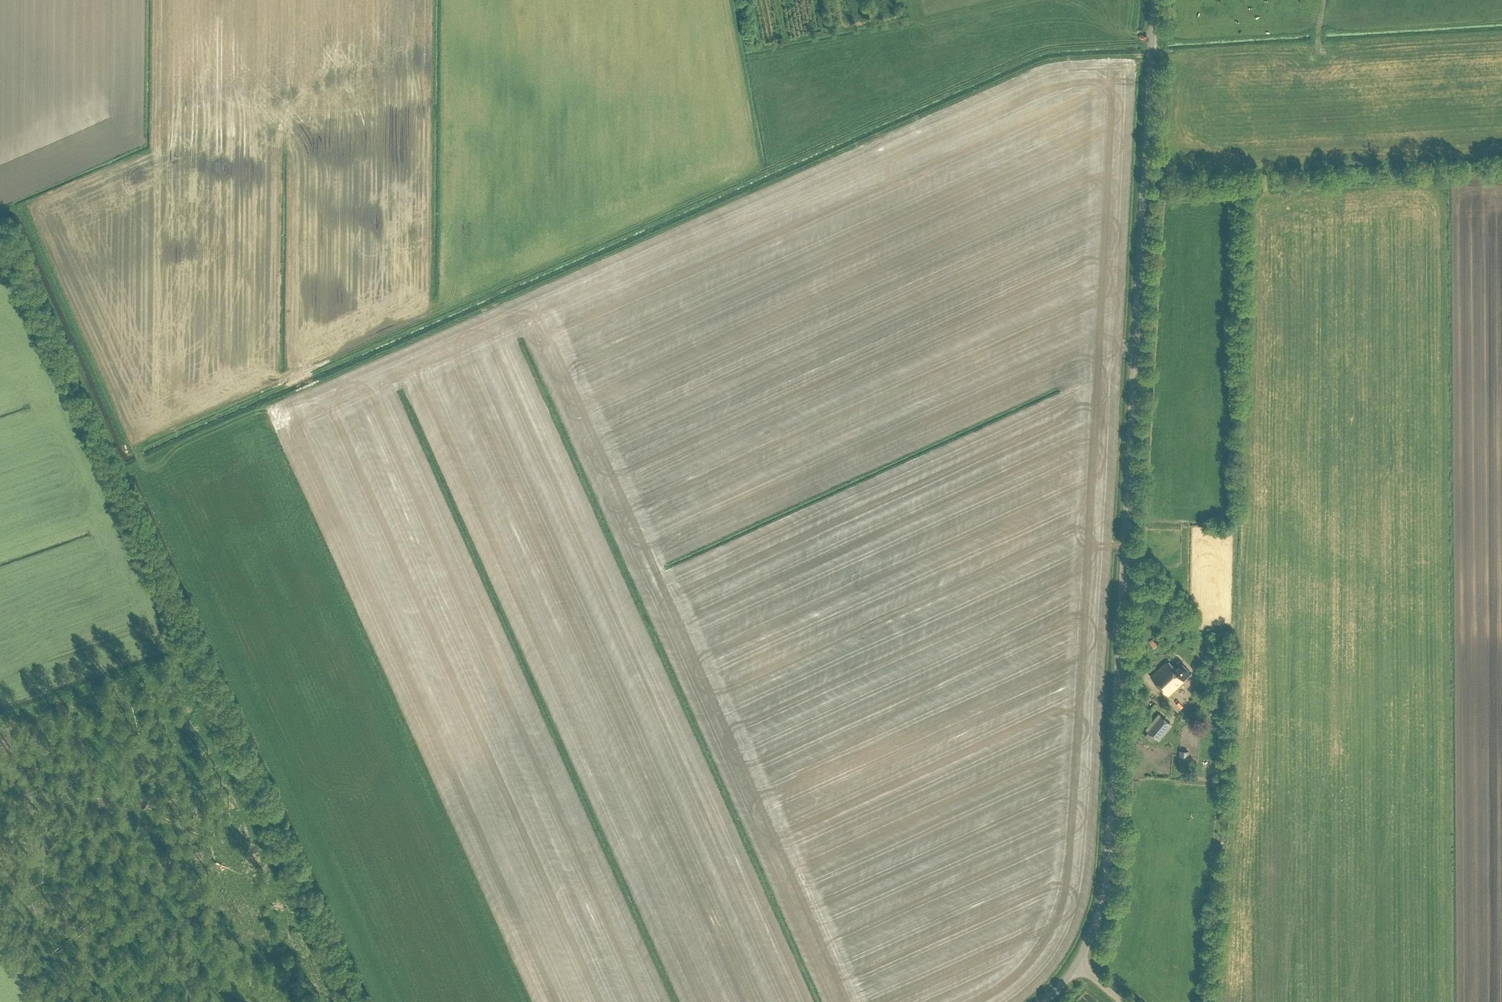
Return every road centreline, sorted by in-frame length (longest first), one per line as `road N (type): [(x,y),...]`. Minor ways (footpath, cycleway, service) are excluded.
road 1 (unclassified): [(1044,1001),(1078,965),(1106,881),(1153,0)]

